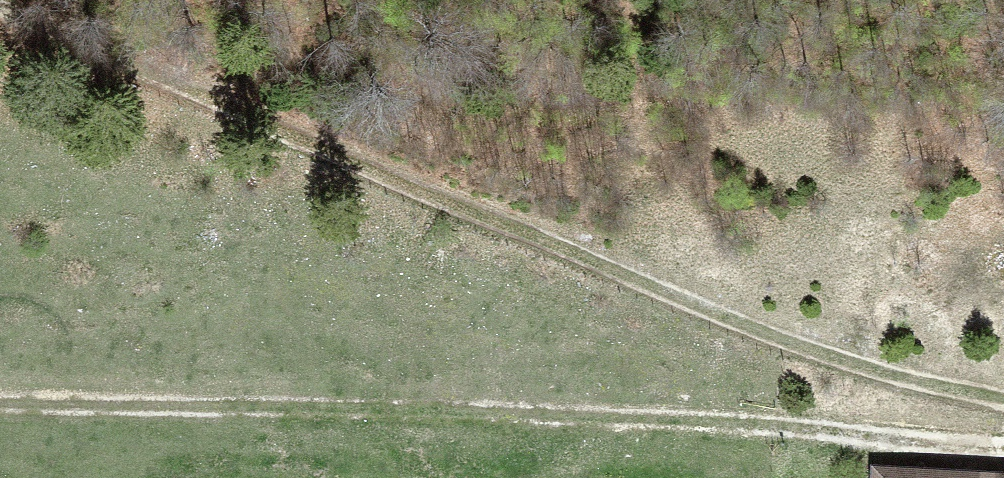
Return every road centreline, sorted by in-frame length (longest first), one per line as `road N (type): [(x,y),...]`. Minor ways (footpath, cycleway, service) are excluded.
road 1 (track): [(0,25),(192,94),(342,166),(747,325),(886,374),(1003,401)]
road 2 (track): [(0,404),(1003,435)]

